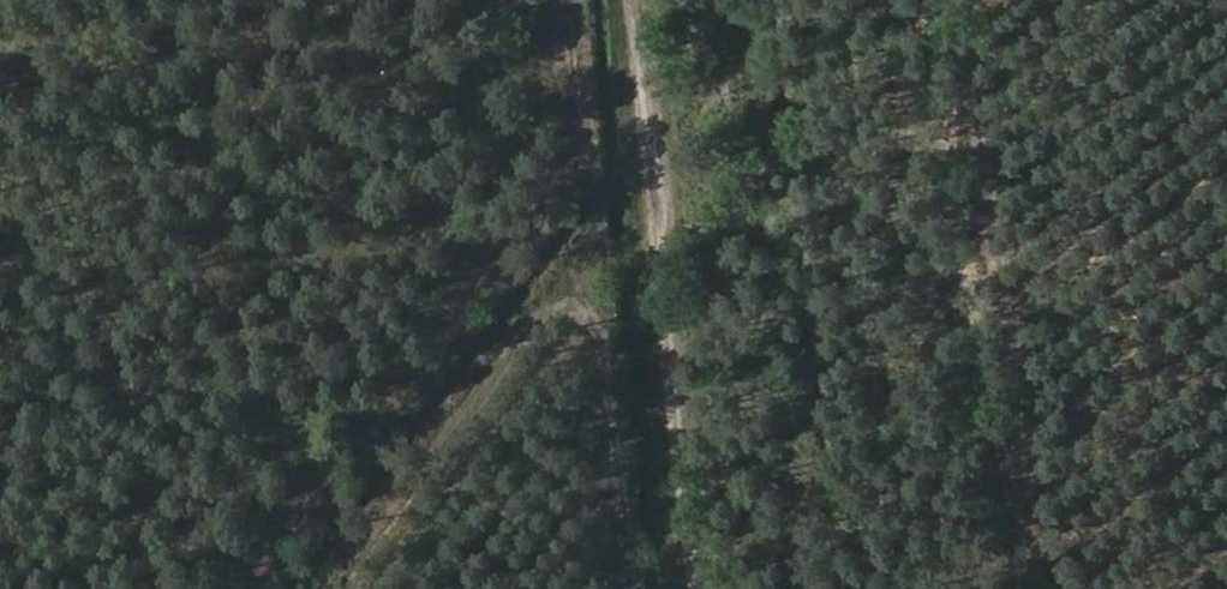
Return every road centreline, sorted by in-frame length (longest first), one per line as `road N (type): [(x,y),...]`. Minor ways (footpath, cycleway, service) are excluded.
road 1 (track): [(711,588),(657,0)]

